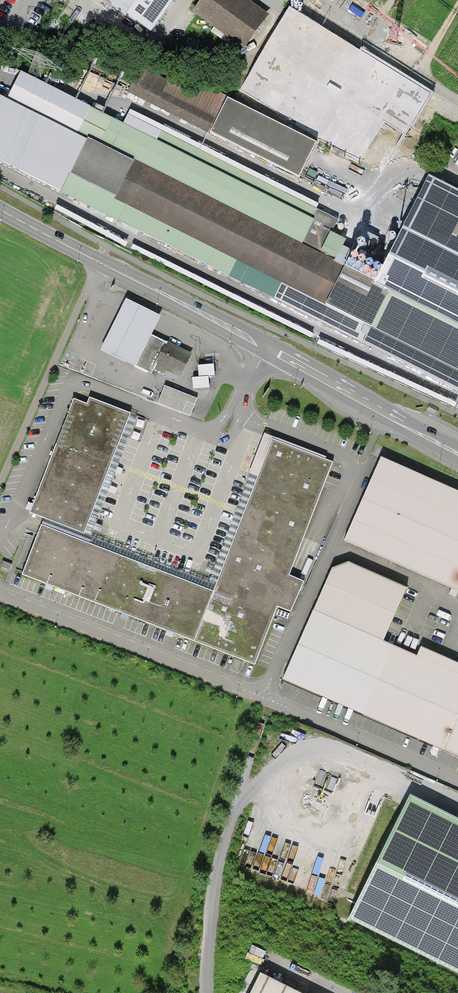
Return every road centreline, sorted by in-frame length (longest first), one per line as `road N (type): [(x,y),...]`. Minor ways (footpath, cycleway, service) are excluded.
road 1 (primary): [(0,208),(457,453)]
road 2 (residential): [(0,597),(457,781)]
road 3 (track): [(107,247),(457,414)]
road 4 (unclassified): [(293,0),(457,107)]

